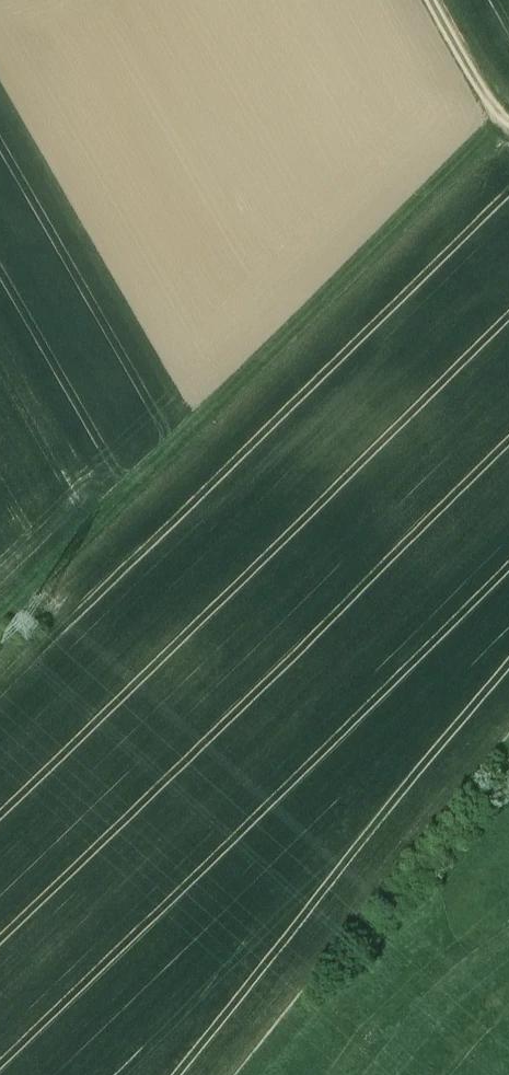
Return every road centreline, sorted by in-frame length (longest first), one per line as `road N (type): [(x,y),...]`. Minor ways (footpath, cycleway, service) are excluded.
road 1 (track): [(499,117),(0,612)]
road 2 (track): [(442,0),(499,117)]

